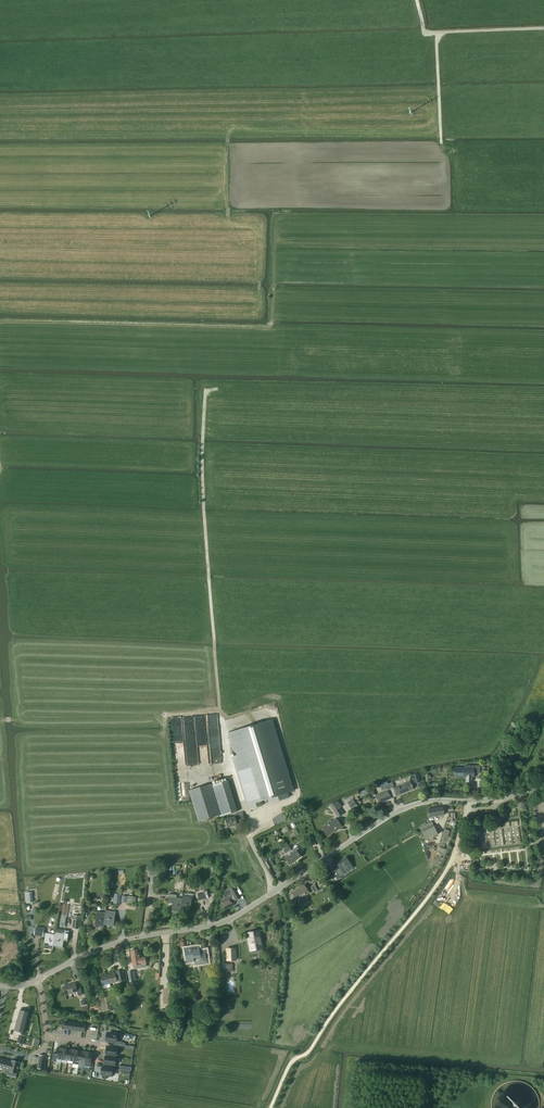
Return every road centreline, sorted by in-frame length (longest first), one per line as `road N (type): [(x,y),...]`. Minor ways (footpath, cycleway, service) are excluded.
road 1 (unclassified): [(39,978),(123,940),(229,920),(416,804),(543,789)]
road 2 (track): [(205,391),(203,492),(221,721),(249,836)]
road 3 (track): [(271,1107),(291,1063),(310,1050),(445,872),(469,801)]

